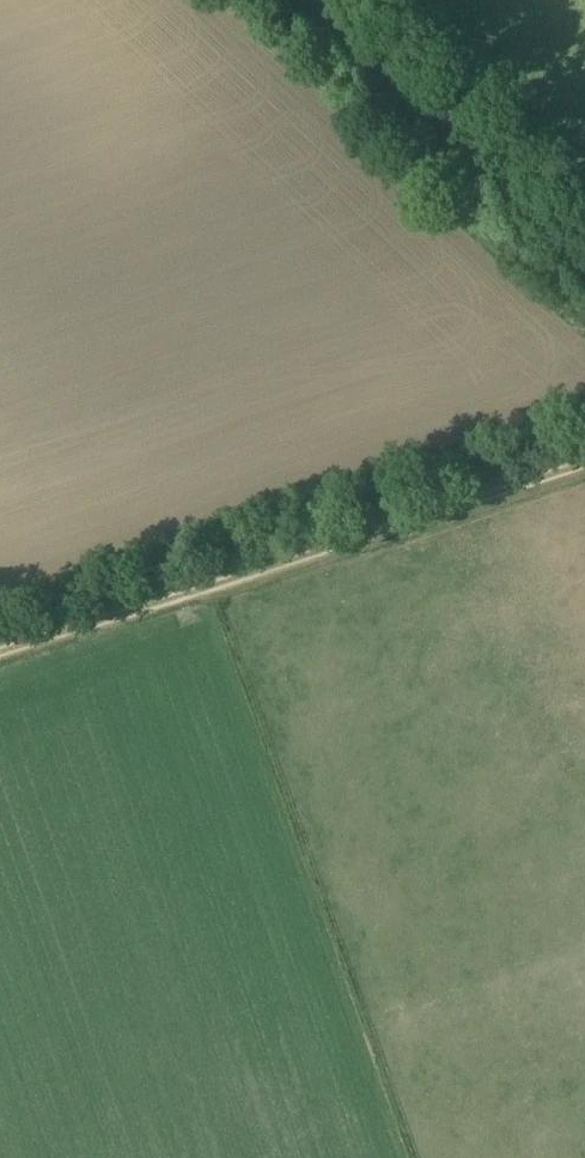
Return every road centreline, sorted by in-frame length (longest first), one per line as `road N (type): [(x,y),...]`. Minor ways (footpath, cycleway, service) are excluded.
road 1 (track): [(0,647),(584,451)]
road 2 (track): [(318,0),(584,256)]

